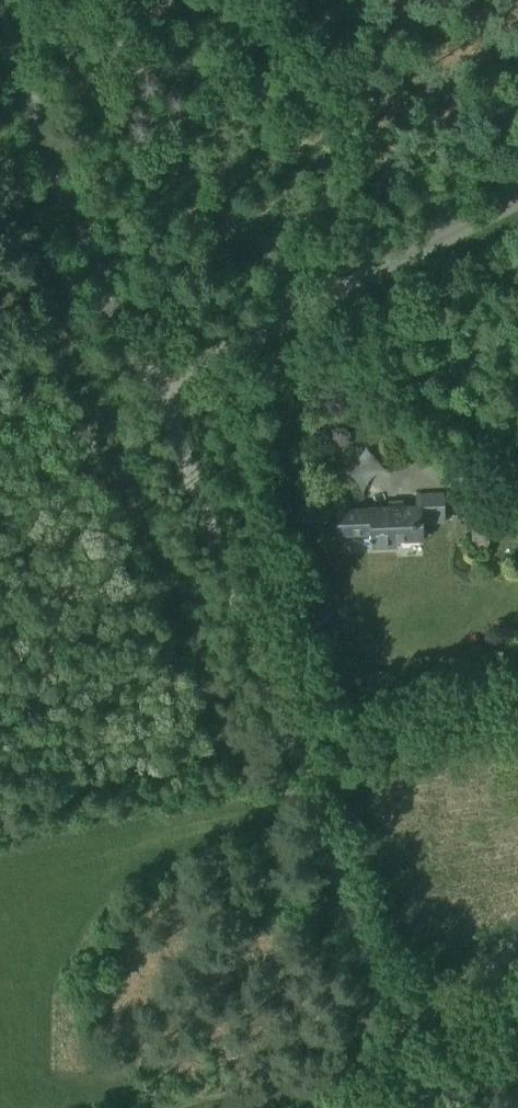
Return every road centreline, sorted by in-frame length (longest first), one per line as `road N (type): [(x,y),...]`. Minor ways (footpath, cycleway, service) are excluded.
road 1 (track): [(154,377),(300,766)]
road 2 (unclassified): [(154,377),(189,372),(517,197)]
road 3 (unclassified): [(154,377),(129,346),(0,27)]
road 4 (track): [(300,766),(441,1107)]
road 5 (track): [(300,766),(0,825)]

